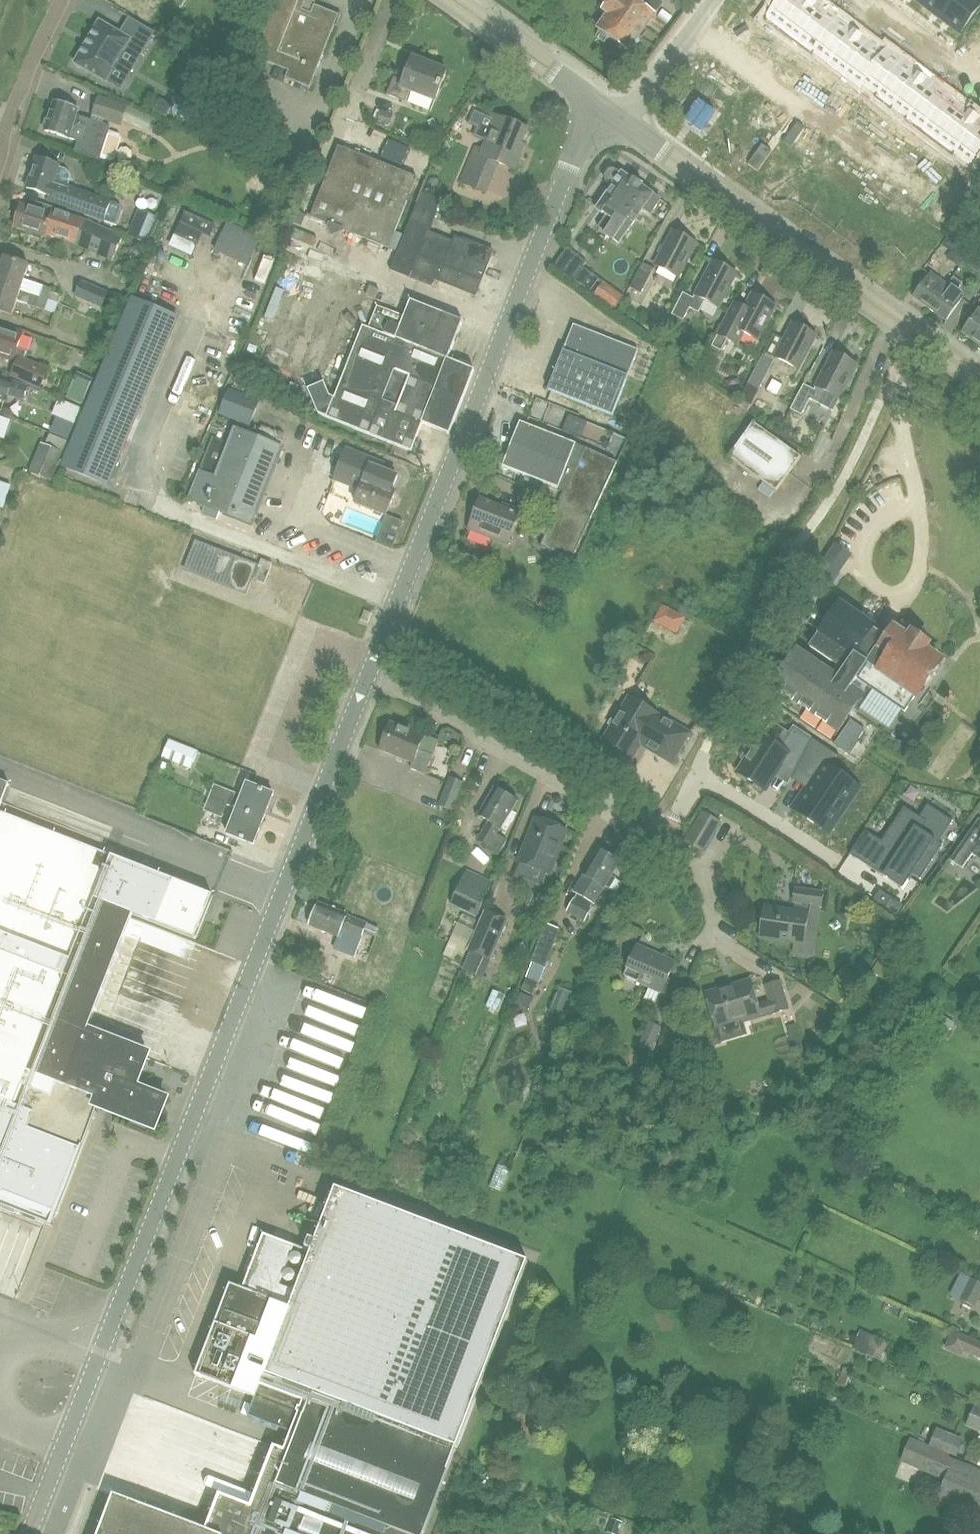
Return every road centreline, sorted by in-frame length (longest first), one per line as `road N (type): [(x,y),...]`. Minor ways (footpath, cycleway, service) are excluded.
road 1 (unclassified): [(30,1533),(366,677)]
road 2 (unclassified): [(366,677),(594,101)]
road 3 (tertiary): [(979,381),(620,120)]
road 4 (unclassified): [(713,922),(700,868),(675,849),(366,677)]
road 5 (tertiary): [(594,101),(455,0)]
road 6 (residential): [(0,146),(57,0)]
road 7 (residential): [(620,120),(713,0)]
road 8 (residential): [(876,0),(979,77)]

